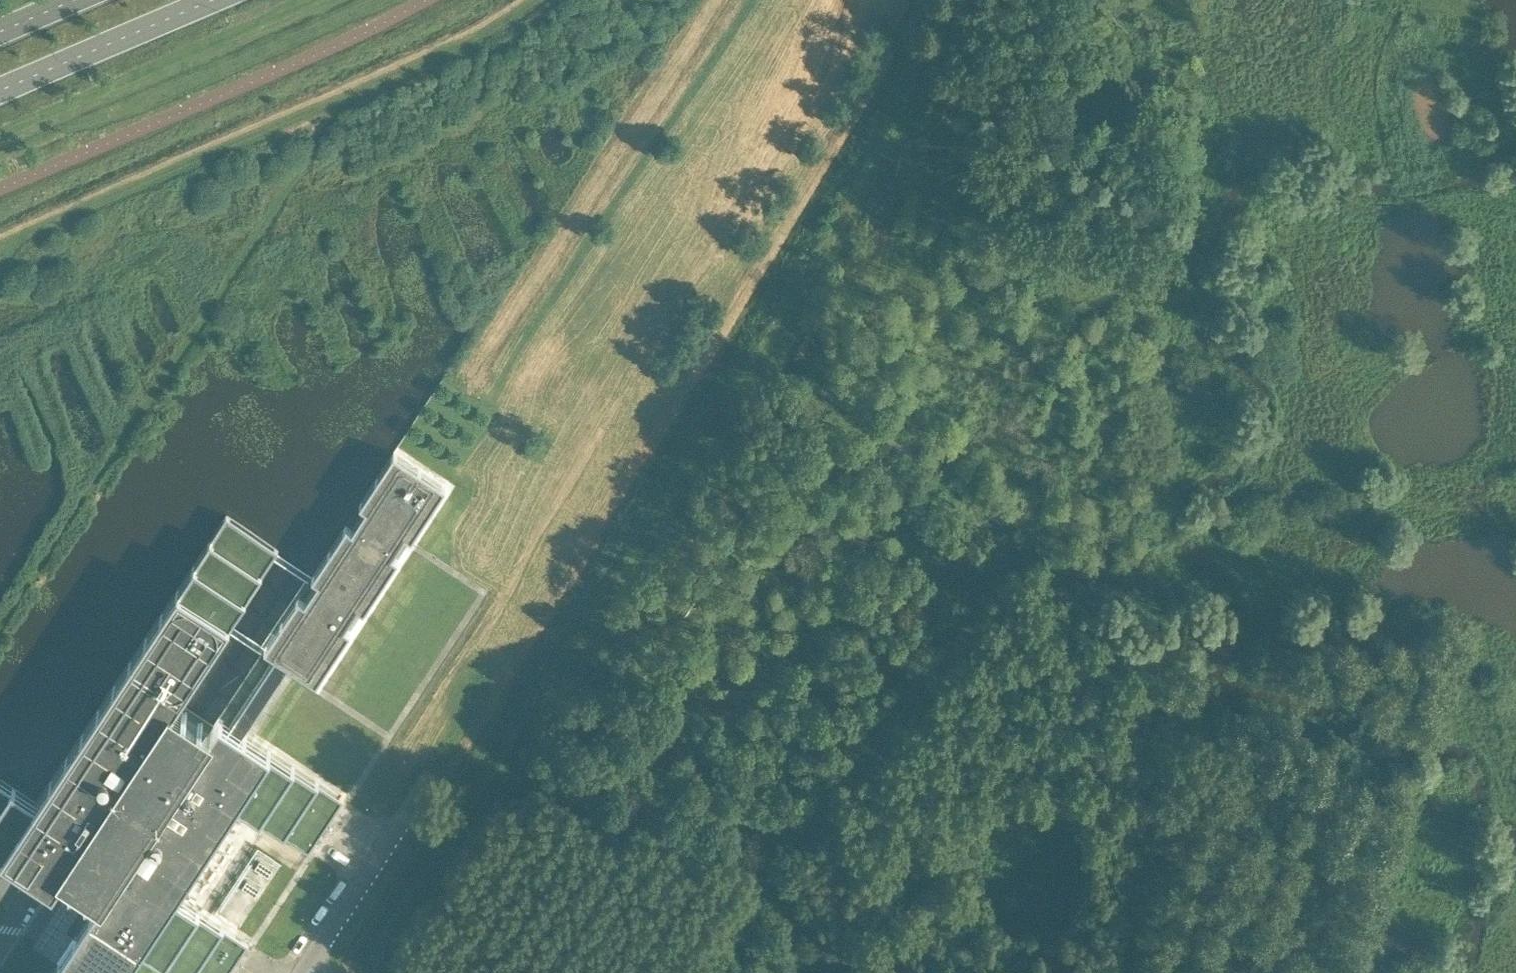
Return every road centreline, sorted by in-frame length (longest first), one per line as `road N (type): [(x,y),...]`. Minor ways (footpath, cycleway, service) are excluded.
road 1 (primary): [(0,91),(214,0)]

